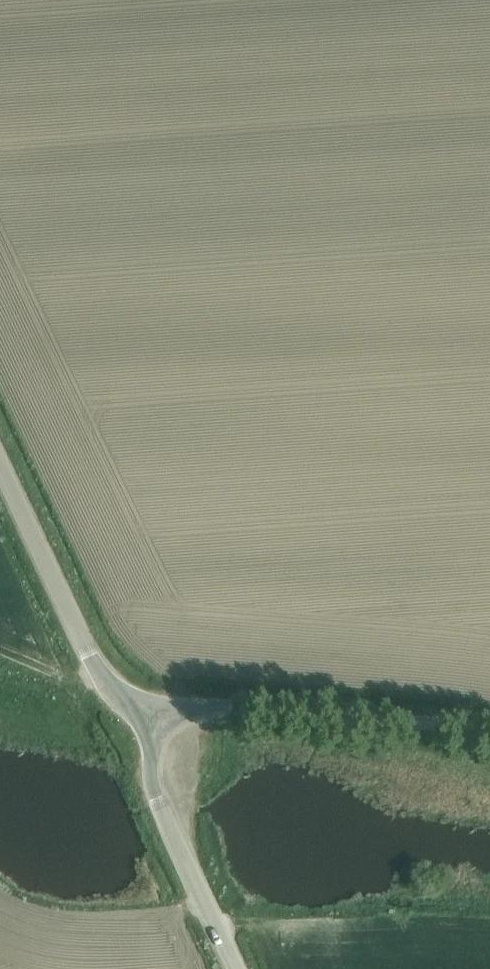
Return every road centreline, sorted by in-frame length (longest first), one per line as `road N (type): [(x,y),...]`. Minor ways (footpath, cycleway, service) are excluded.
road 1 (unclassified): [(489,731),(231,706),(145,719)]
road 2 (tertiary): [(145,719),(89,657),(0,468)]
road 3 (tertiary): [(234,968),(156,801),(145,719)]

